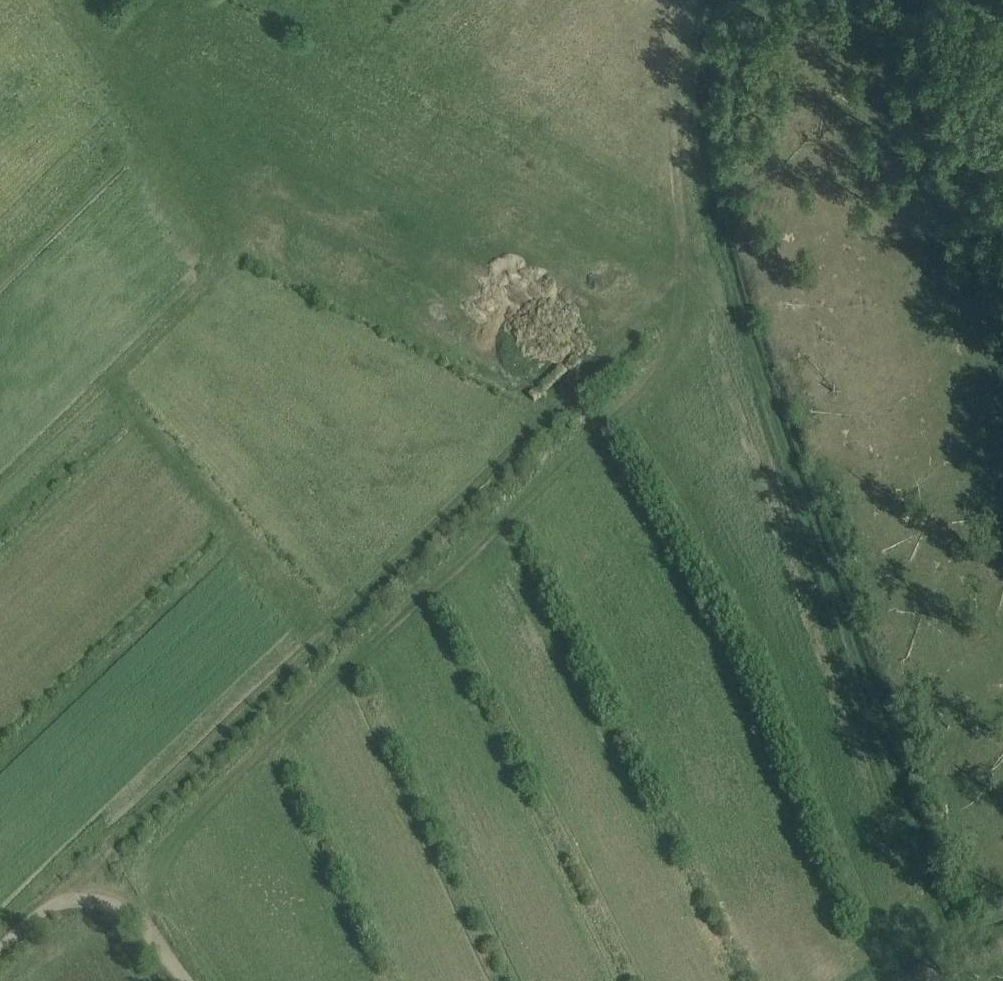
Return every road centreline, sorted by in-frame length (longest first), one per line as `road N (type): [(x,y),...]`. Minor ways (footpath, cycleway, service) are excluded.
road 1 (track): [(184,980),(108,875),(87,870),(0,946)]

